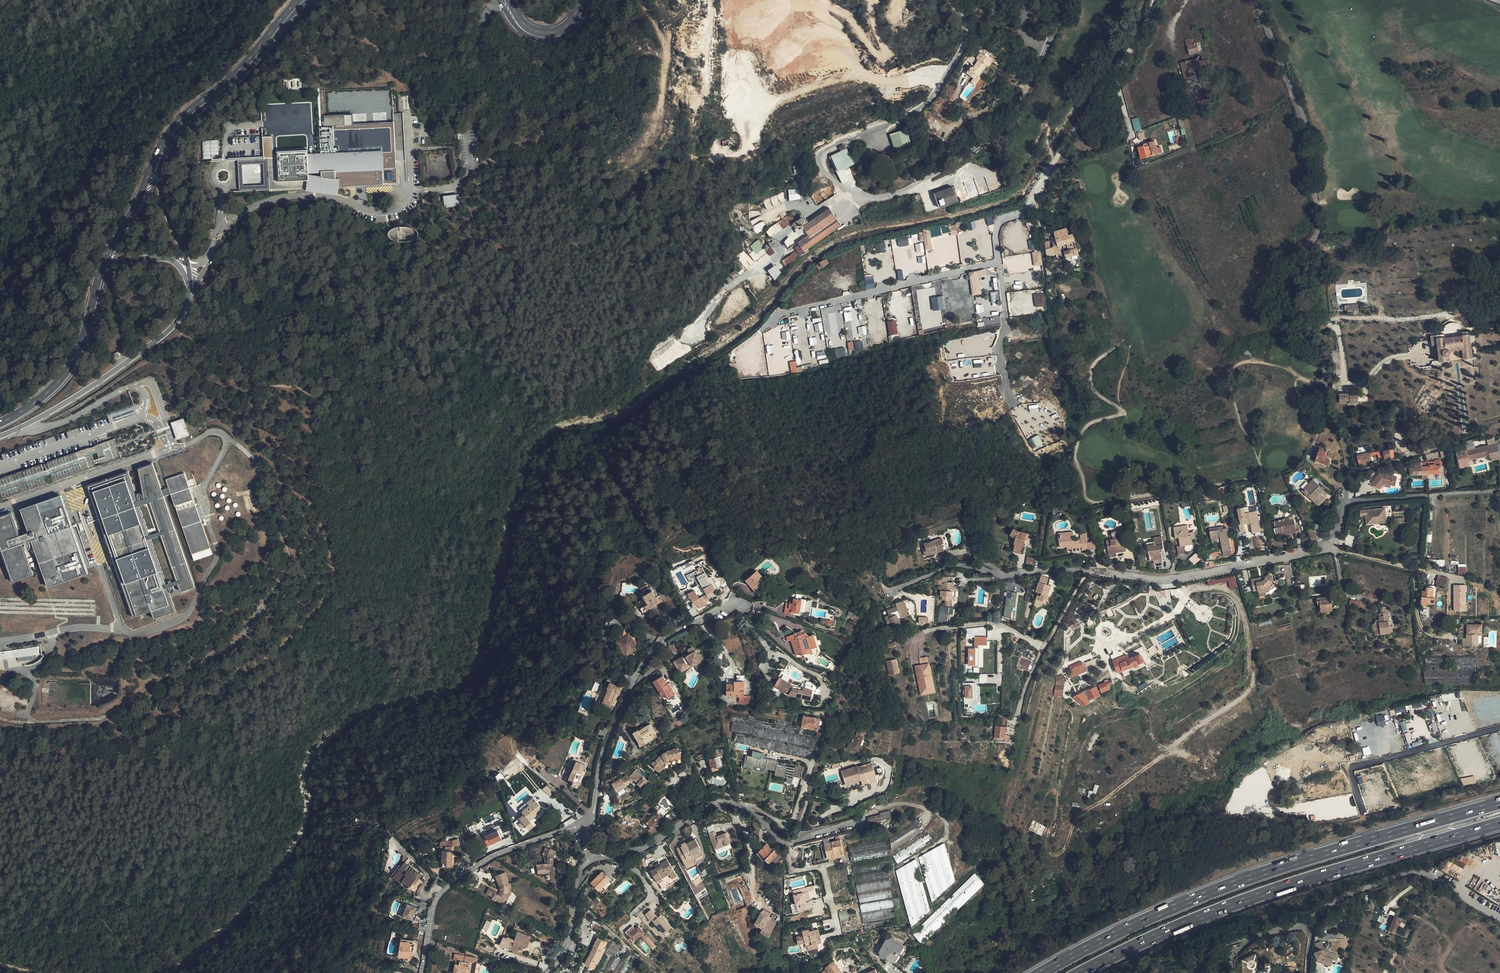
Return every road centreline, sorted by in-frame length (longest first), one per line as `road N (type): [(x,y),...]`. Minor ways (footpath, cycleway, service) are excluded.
road 1 (unclassified): [(886,593),(960,564),(1005,574),(1065,569),(1182,579),(1311,551),(1339,527),(1346,446),(1326,409),(1317,348),(1289,314),(1287,290),(1319,220),(1312,159),(1304,119),(1255,0)]
road 2 (track): [(0,744),(53,750),(144,731),(309,624),(329,587),(304,479),(326,422),(320,407),(302,388),(244,379),(197,355)]
road 3 (track): [(547,130),(511,231),(446,285),(397,291),(354,261),(330,257),(248,259),(197,355)]
road 4 (motorway): [(1499,802),(1223,887),(1041,972)]
road 5 (motorway): [(1079,972),(1241,901),(1499,822)]
road 6 (track): [(244,0),(227,30),(128,96),(0,310)]
road 7 (residential): [(1499,919),(1414,867),(1317,907),(1297,925),(1219,943),(1191,972)]
road 8 (residential): [(589,858),(637,849),(718,803),(761,817),(785,842),(861,821)]
road 9 (residential): [(583,823),(593,812),(605,744),(662,639),(737,605)]
road 10 (tertiary): [(0,436),(168,332),(184,309),(189,280)]
road 11 (residential): [(423,972),(435,905),(447,886),(494,854),(583,823)]
road 12 (tertiary): [(103,265),(70,368),(36,403),(0,422)]
road 13 (tertiary): [(166,143),(302,0)]
road 14 (unclassified): [(1499,728),(1352,768),(1362,810)]
road 15 (tertiary): [(166,143),(103,265)]
road 16 (unclassified): [(975,149),(1004,125),(1048,48)]
road 17 (residential): [(544,972),(568,947),(589,858)]
road 18 (tertiary): [(187,262),(160,190),(166,143)]

